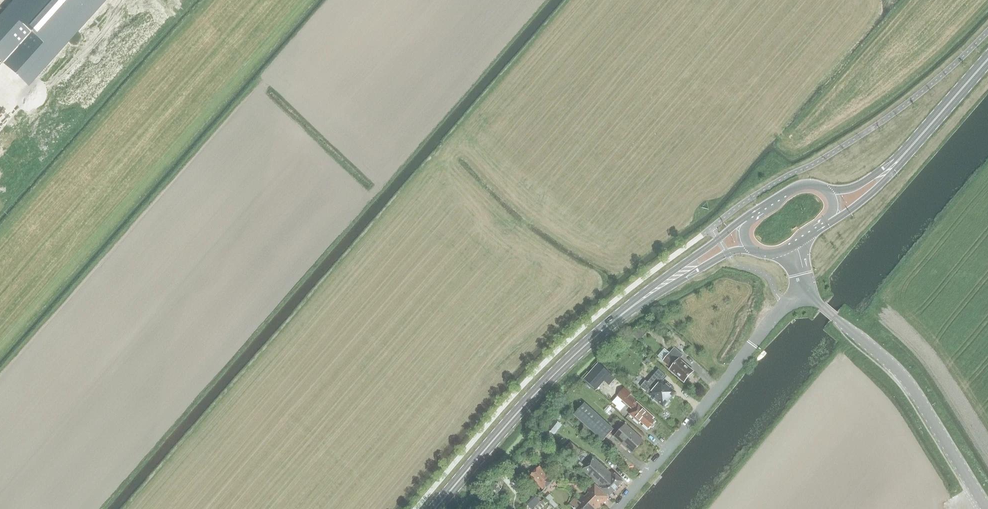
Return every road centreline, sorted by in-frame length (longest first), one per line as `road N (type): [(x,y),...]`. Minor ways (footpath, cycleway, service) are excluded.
road 1 (primary): [(432,508),(560,366),(656,288)]
road 2 (unclassified): [(985,508),(908,382),(800,287)]
road 3 (residential): [(800,287),(623,508)]
road 4 (primary): [(896,163),(987,57)]

